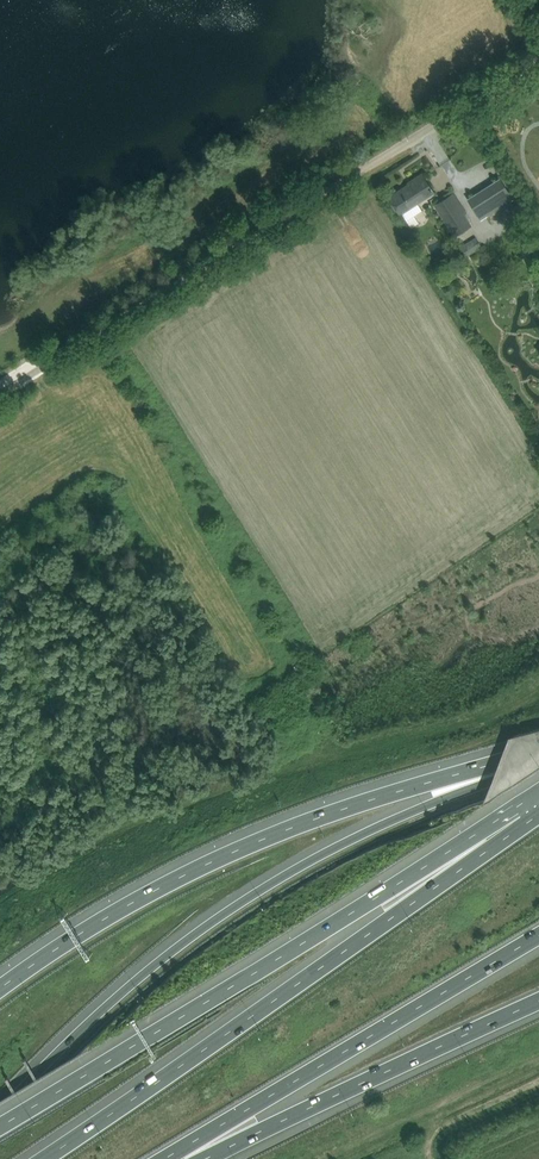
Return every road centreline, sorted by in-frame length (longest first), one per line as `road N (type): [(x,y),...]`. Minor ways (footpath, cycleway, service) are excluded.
road 1 (motorway): [(538,767),(364,833),(280,878),(163,958),(0,1111)]
road 2 (unclassified): [(0,395),(538,60)]
road 3 (motorway): [(526,822),(376,897),(0,1126)]
road 4 (motorway): [(538,763),(429,782),(263,837),(105,917),(0,989)]
road 5 (motorway): [(526,822),(45,1158)]
road 6 (motorway): [(180,1158),(538,941)]
road 7 (motorway): [(188,1158),(538,1004)]

